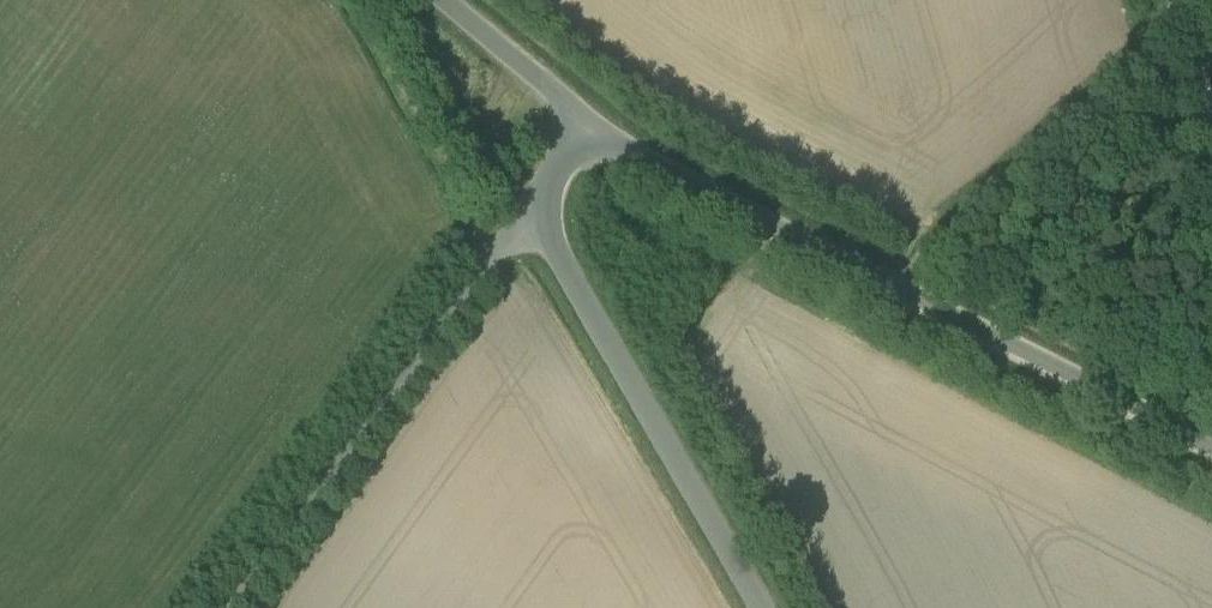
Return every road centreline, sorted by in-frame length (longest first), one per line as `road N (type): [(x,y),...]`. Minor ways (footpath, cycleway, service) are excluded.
road 1 (unclassified): [(585,121),(703,197),(1211,449)]
road 2 (unclassified): [(756,607),(553,259),(545,198),(559,155),(585,121)]
road 3 (unclassified): [(442,0),(585,121)]

